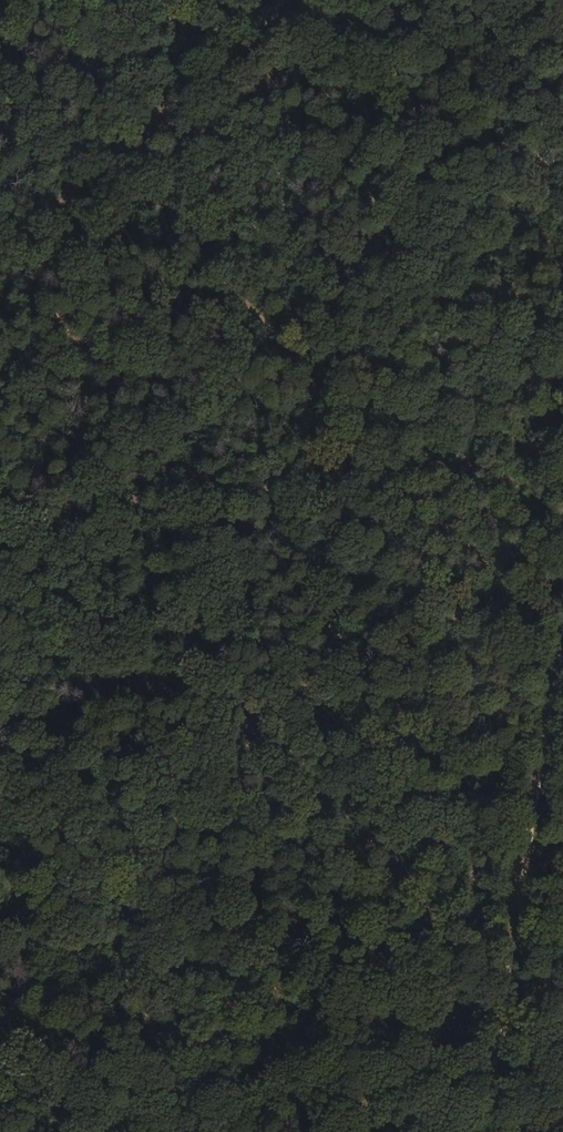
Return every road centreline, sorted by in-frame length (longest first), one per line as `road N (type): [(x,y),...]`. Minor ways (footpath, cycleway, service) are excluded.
road 1 (track): [(562,605),(484,1131)]
road 2 (track): [(293,0),(0,250)]

